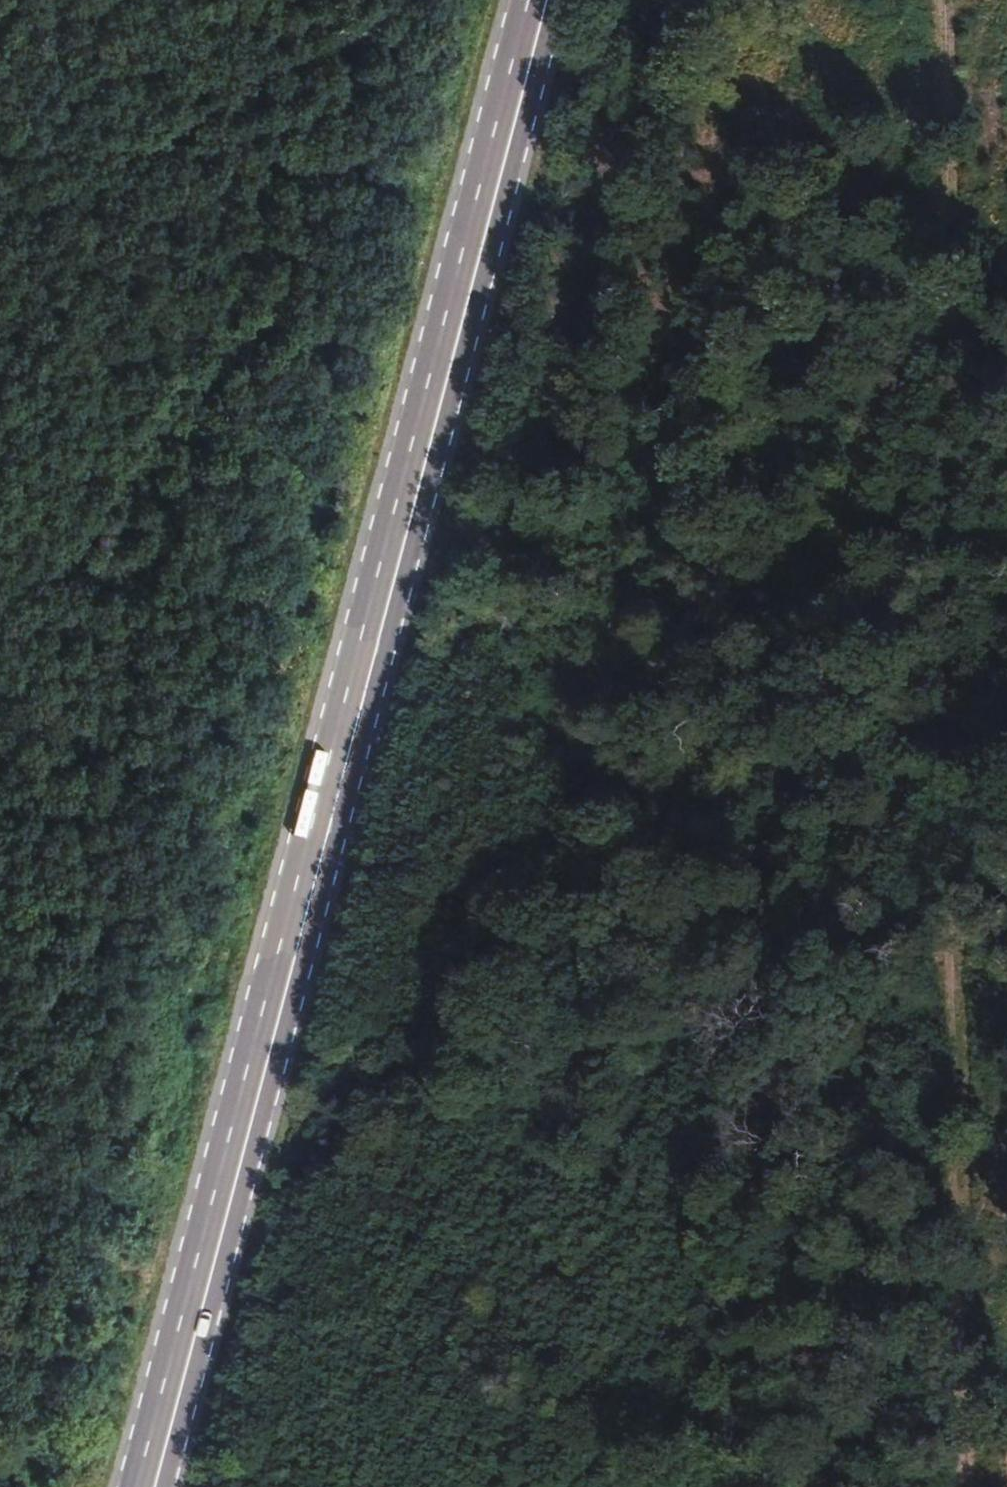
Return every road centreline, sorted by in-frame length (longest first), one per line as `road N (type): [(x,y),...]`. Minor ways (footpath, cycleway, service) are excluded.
road 1 (track): [(68,0),(425,565),(1006,1425)]
road 2 (primary): [(149,1486),(539,0)]

